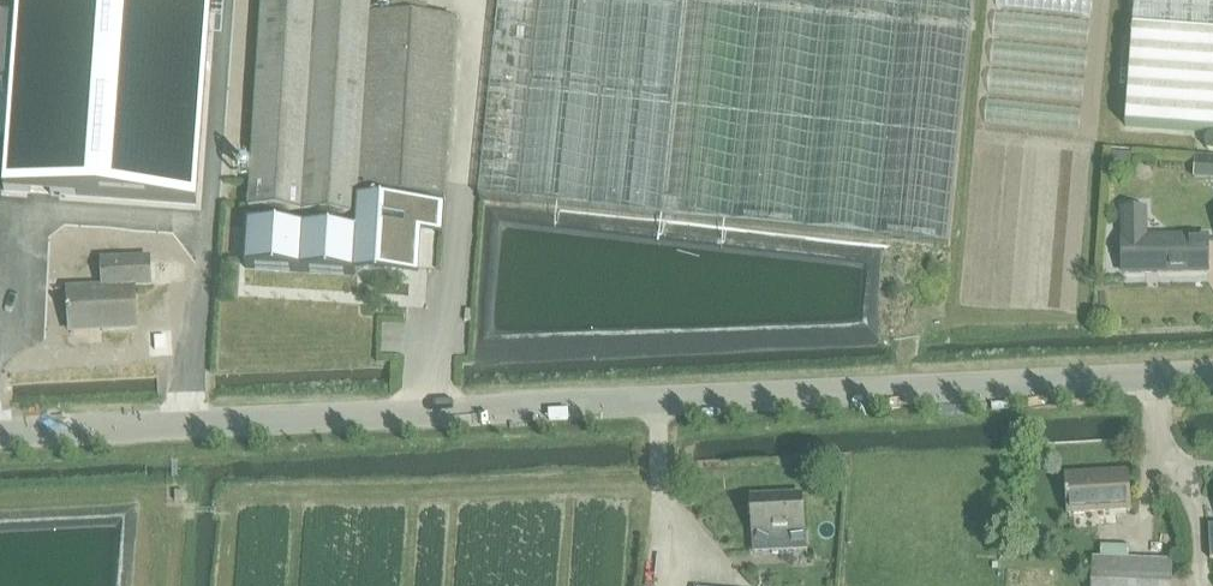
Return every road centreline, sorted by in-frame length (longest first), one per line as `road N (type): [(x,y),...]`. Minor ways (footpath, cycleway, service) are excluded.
road 1 (tertiary): [(1212,374),(0,433)]

